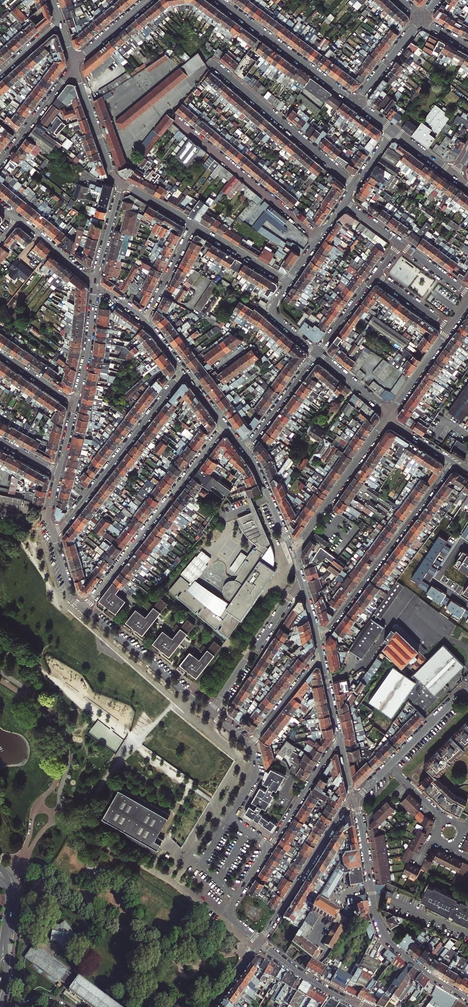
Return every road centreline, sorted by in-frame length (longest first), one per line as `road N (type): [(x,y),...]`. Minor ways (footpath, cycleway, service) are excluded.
road 1 (tertiary): [(354,799),(382,930),(467,998)]
road 2 (residential): [(226,426),(83,610)]
road 3 (residential): [(318,636),(454,463)]
road 4 (residential): [(53,537),(184,371)]
road 5 (residential): [(213,64),(355,185)]
road 6 (residential): [(178,121),(317,239)]
road 7 (residential): [(354,799),(260,942)]
road 8 (residential): [(219,0),(355,102)]
road 9 (residential): [(390,416),(293,554)]
road 10 (tertiary): [(210,712),(83,610)]
road 11 (residential): [(467,690),(354,799)]
road 12 (residential): [(210,712),(302,586)]
road 13 (tertiary): [(270,846),(229,819),(255,772),(250,745)]
road 14 (residential): [(270,846),(340,742)]
road 15 (tertiary): [(121,183),(75,68)]
road 16 (tertiary): [(260,942),(227,914),(270,846)]
road 17 (tertiary): [(75,404),(95,283)]
road 18 (residential): [(0,163),(75,68)]
road 19 (residential): [(318,353),(246,449)]
road 20 (tertiary): [(360,1006),(260,942)]

